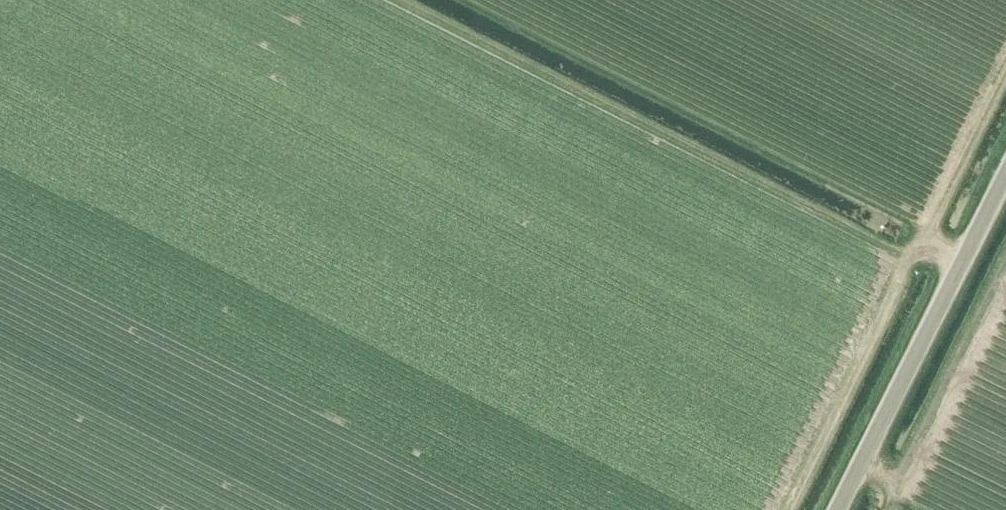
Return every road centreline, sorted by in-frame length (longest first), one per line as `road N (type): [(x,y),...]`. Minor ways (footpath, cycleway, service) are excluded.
road 1 (track): [(396,0),(900,255),(903,266),(785,509)]
road 2 (unclassified): [(838,509),(1005,175)]
road 3 (track): [(862,463),(890,478),(907,477),(1005,282)]
road 4 (track): [(961,266),(933,250),(931,223),(1005,71)]

